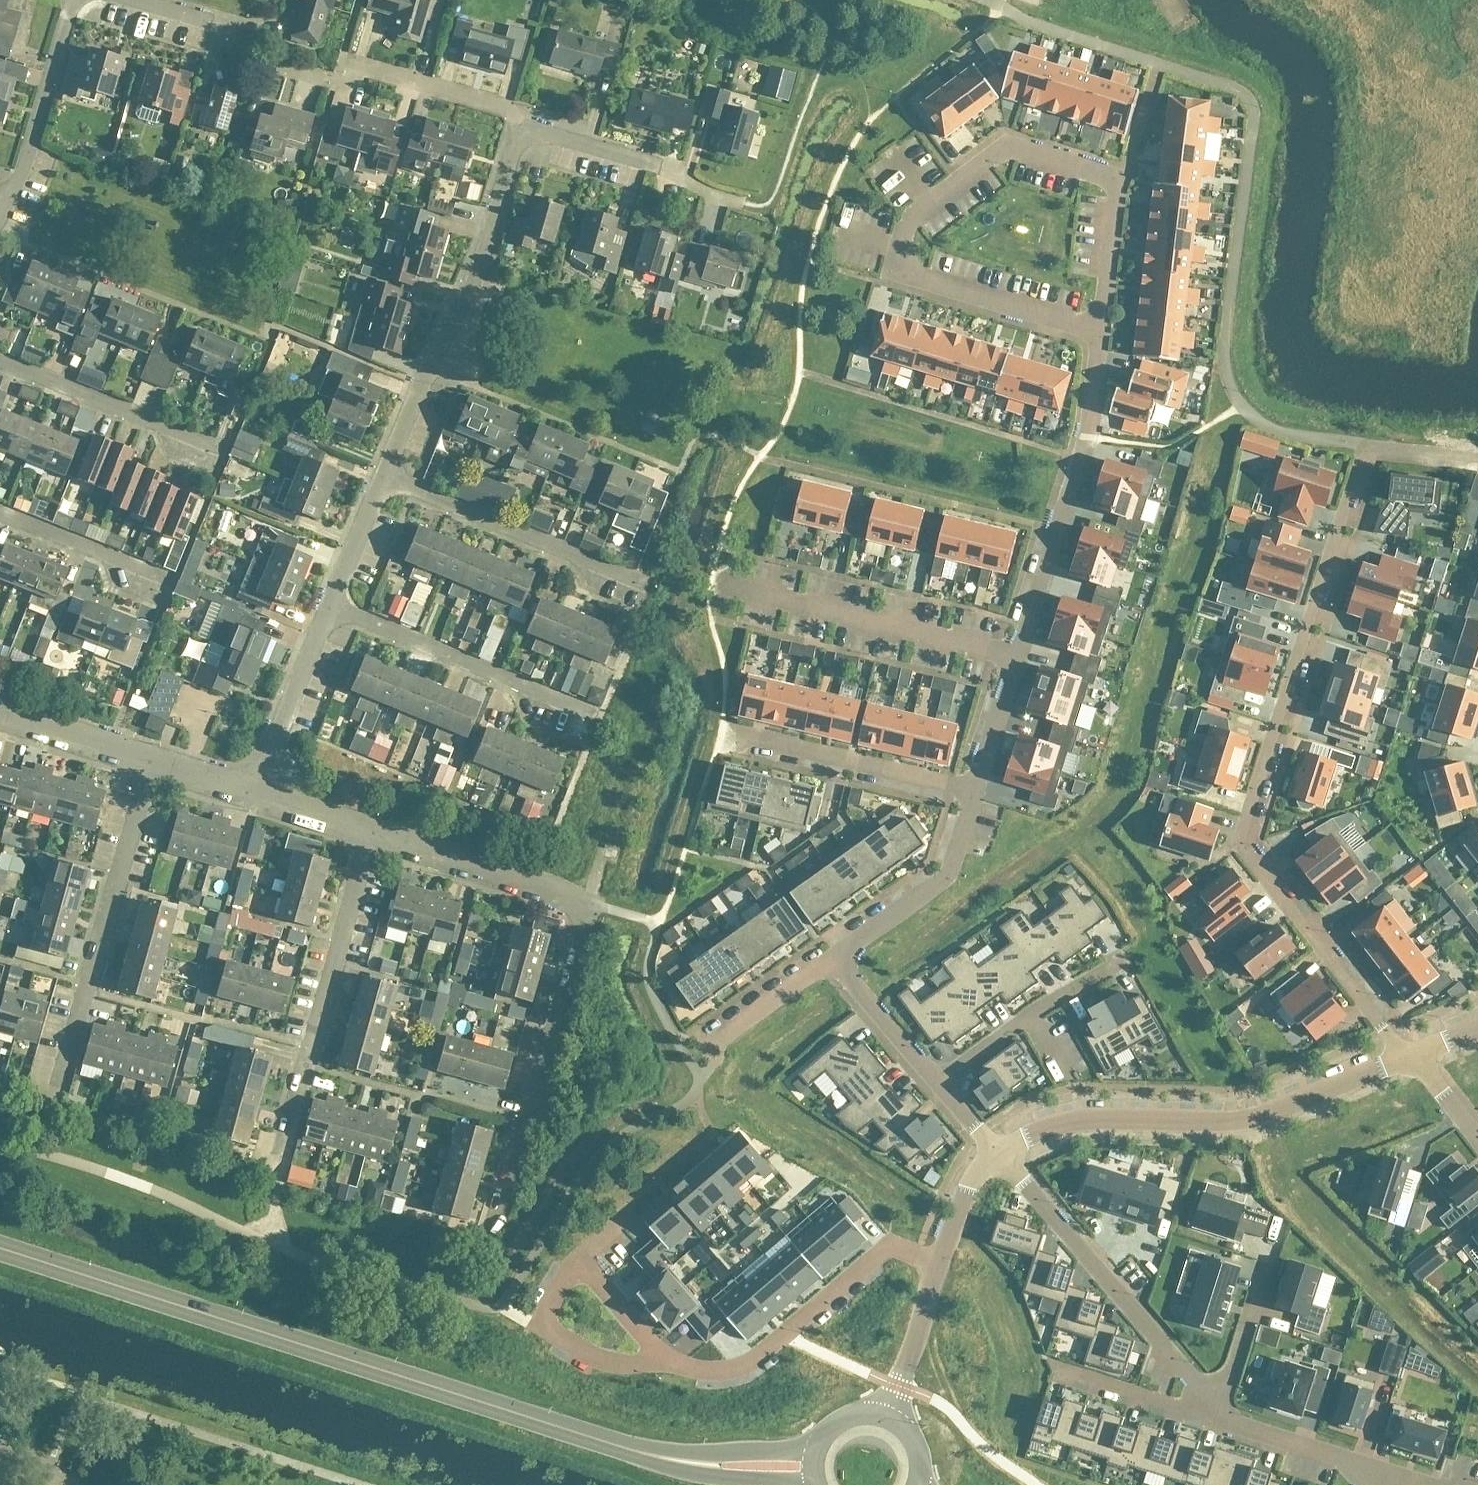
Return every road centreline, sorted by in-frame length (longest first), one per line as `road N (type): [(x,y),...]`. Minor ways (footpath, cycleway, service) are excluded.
road 1 (residential): [(1410,1056),(1238,847),(1365,446),(1477,460)]
road 2 (primary): [(662,1459),(0,1250)]
road 3 (residential): [(492,1229),(591,906),(369,832)]
road 4 (residential): [(1100,334),(894,273),(917,213),(1008,148),(1119,182)]
road 5 (residential): [(523,138),(512,110),(356,65),(350,88),(251,61),(215,30),(119,0)]
road 6 (residential): [(997,1155),(1045,1129),(1077,1123),(1233,1123),(1410,1056)]
road 7 (residential): [(382,476),(428,367),(457,320),(523,138)]
road 8 (residential): [(1100,334),(1088,438),(1015,656)]
road 9 (residential): [(279,1151),(369,832)]
road 10 (residential): [(51,1078),(152,764)]
road 11 (residential): [(1208,1403),(997,1155)]
road 12 (residential): [(664,1363),(723,1372),(753,1361),(889,1246),(938,1266)]
road 13 (residential): [(723,586),(1015,656)]
road 14 (residential): [(646,587),(382,476)]
road 15 (residential): [(592,716),(329,607)]
road 16 (residential): [(974,792),(729,734)]
road 17 (residential): [(225,455),(0,367)]
road 18 (residential): [(743,206),(667,169),(540,133),(523,138)]
road 19 (residential): [(974,792),(950,876),(832,958)]
road 20 (residential): [(1421,1484),(1232,1425),(1208,1403)]
road 21 (residential): [(5,198),(71,0)]
road 22 (residential): [(574,1266),(539,1326),(606,1363),(664,1363)]
road 23 (residential): [(254,796),(329,607)]
road 24 (residential): [(175,586),(0,517)]
road 25 (residential): [(935,1086),(832,958)]
road 26 (residential): [(884,1418),(938,1266)]
road 27 (residential): [(152,764),(0,713)]
road 28 (residential): [(1056,1368),(1180,1407),(1208,1403)]
road 29 (primary): [(818,1445),(662,1459)]
road 30 (residential): [(1119,182),(1100,334)]
road 31 (residential): [(1208,1403),(1231,1376),(1265,1266)]
road 32 (residential): [(832,958),(712,1044)]
road 33 (primary): [(662,1459),(702,1477),(804,1484)]
road 34 (residential): [(1015,656),(974,792)]
road 35 (residential): [(329,607),(382,476)]
road 36 (residential): [(574,1266),(597,1282),(664,1363)]
road 37 (residential): [(938,1266),(970,1184),(997,1155)]
road 38 (residential): [(369,832),(254,796)]

